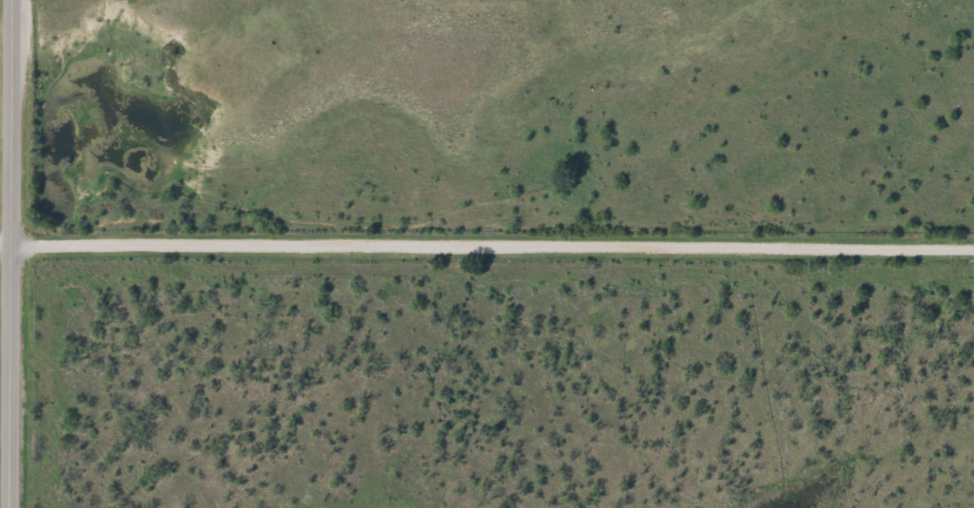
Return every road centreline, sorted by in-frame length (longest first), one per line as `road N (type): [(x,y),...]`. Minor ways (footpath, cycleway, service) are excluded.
road 1 (residential): [(973,248),(15,244)]
road 2 (secondary): [(14,507),(15,0)]

